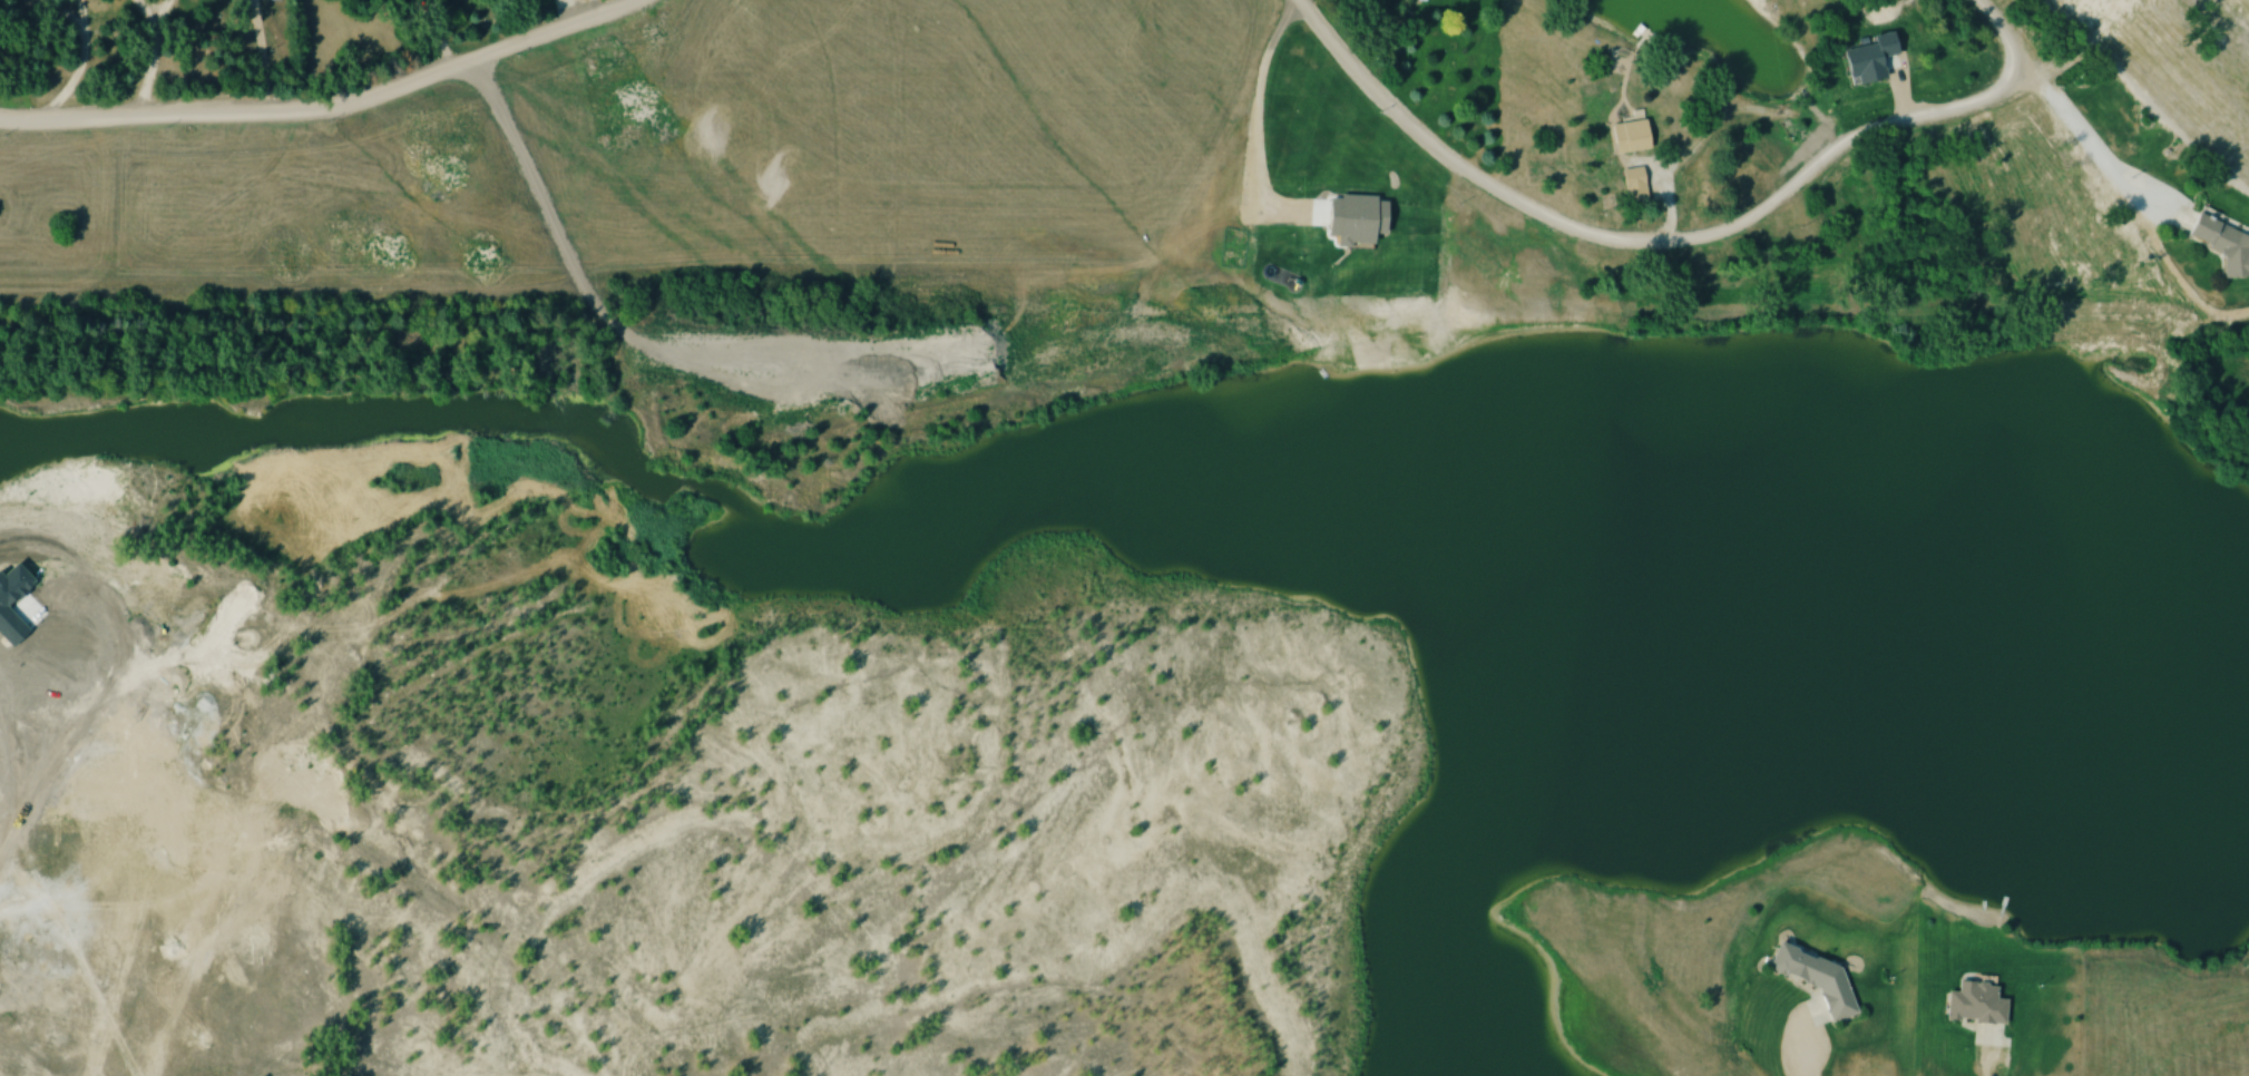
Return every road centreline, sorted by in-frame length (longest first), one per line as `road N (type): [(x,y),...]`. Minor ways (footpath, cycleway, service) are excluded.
road 1 (residential): [(1301,0),(1410,123),(1476,175),(1576,229),(1646,242),(1722,231),(1871,121),(1992,98),(2024,61)]
road 2 (residential): [(0,117),(342,101),(626,0)]
road 3 (residential): [(1977,0),(2101,157),(2169,211)]

